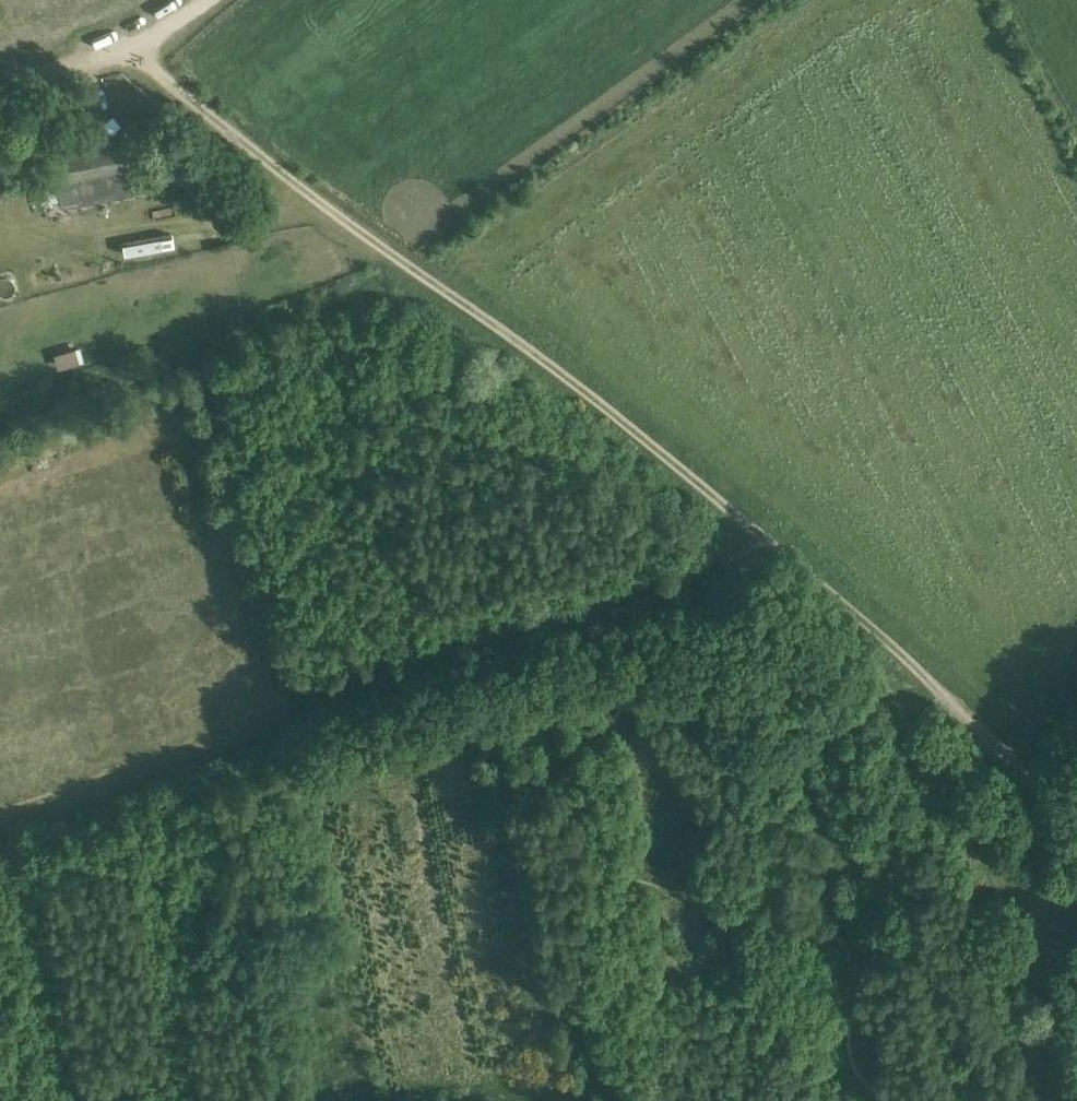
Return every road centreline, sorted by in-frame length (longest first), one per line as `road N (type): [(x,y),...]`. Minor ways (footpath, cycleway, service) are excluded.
road 1 (track): [(1076,835),(759,543),(550,372),(311,207),(123,53)]
road 2 (track): [(759,543),(321,714)]
road 3 (track): [(0,84),(123,53)]

